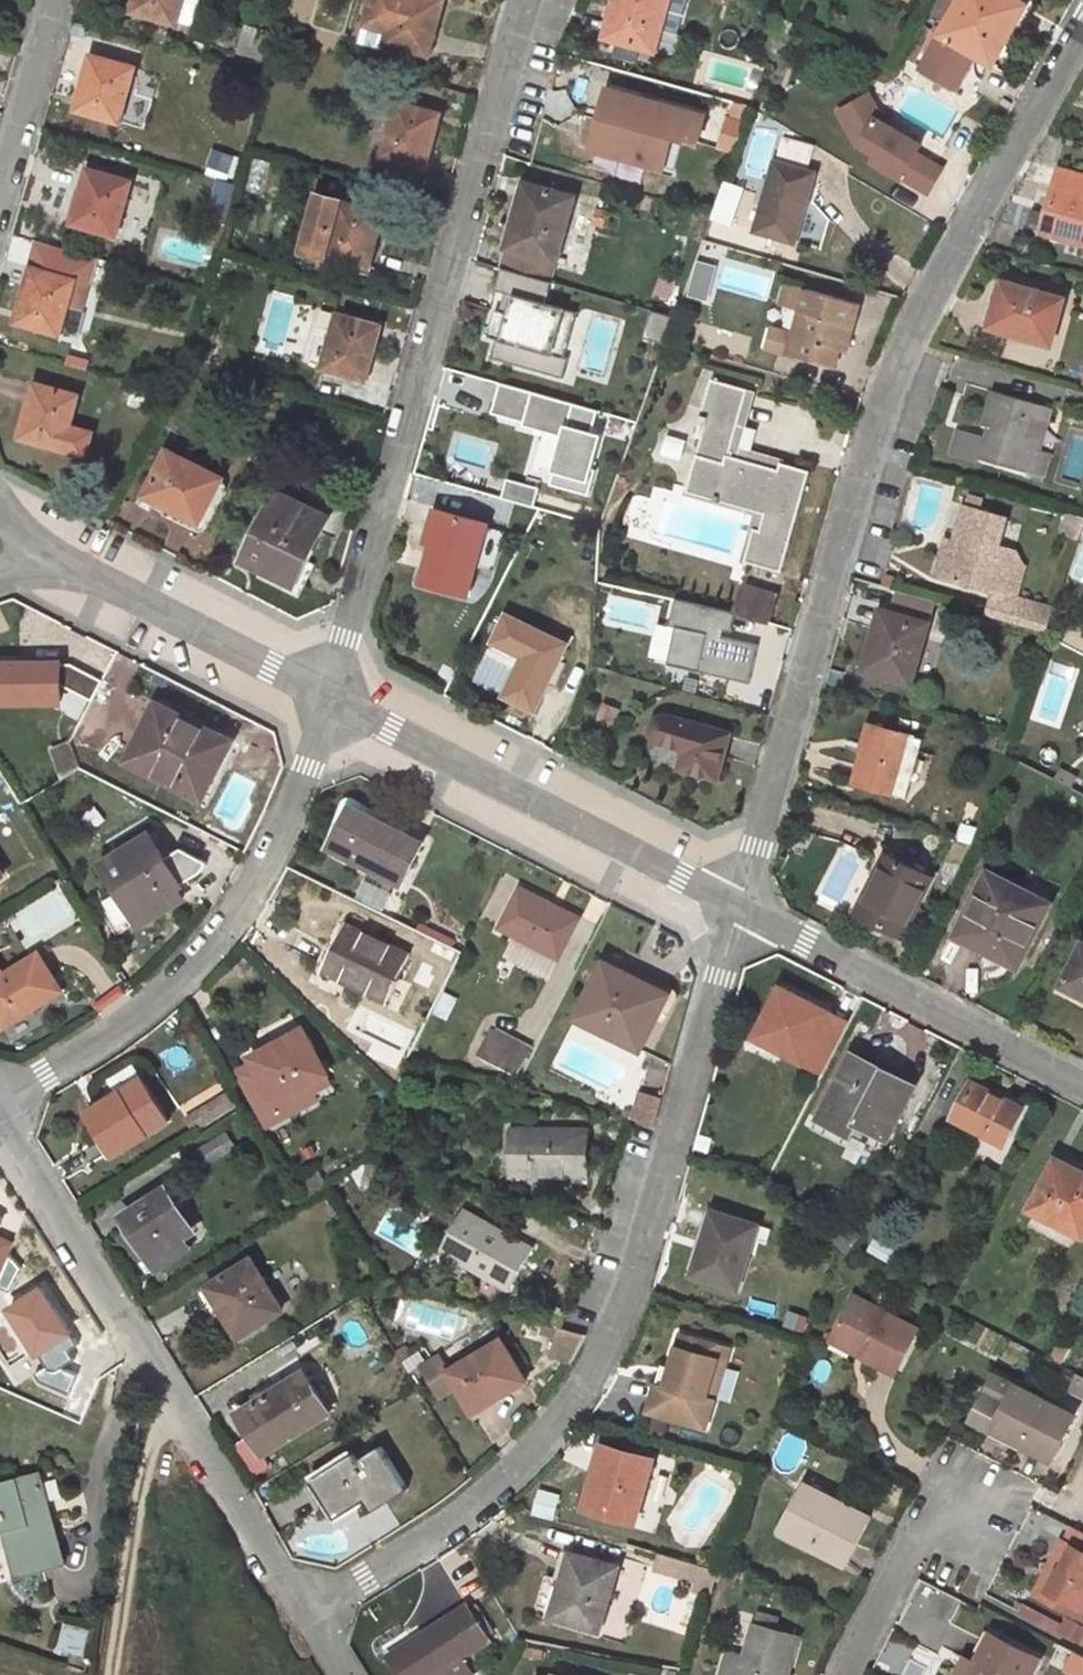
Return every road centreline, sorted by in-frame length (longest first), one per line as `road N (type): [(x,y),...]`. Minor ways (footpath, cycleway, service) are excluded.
road 1 (residential): [(735,909),(868,432),(1082,11)]
road 2 (residential): [(735,909),(631,1284),(600,1350),(511,1468),(451,1520),(306,1613)]
road 3 (residential): [(529,0),(327,694)]
road 4 (residential): [(0,1119),(306,1613)]
road 5 (residential): [(327,694),(281,821),(212,944),(117,1022),(0,1099)]
road 6 (residential): [(327,694),(735,909)]
road 7 (residential): [(735,909),(1082,1087)]
road 8 (residential): [(0,524),(327,694)]
road 9 (residential): [(844,1674),(951,1475)]
road 10 (residential): [(0,193),(55,0)]

